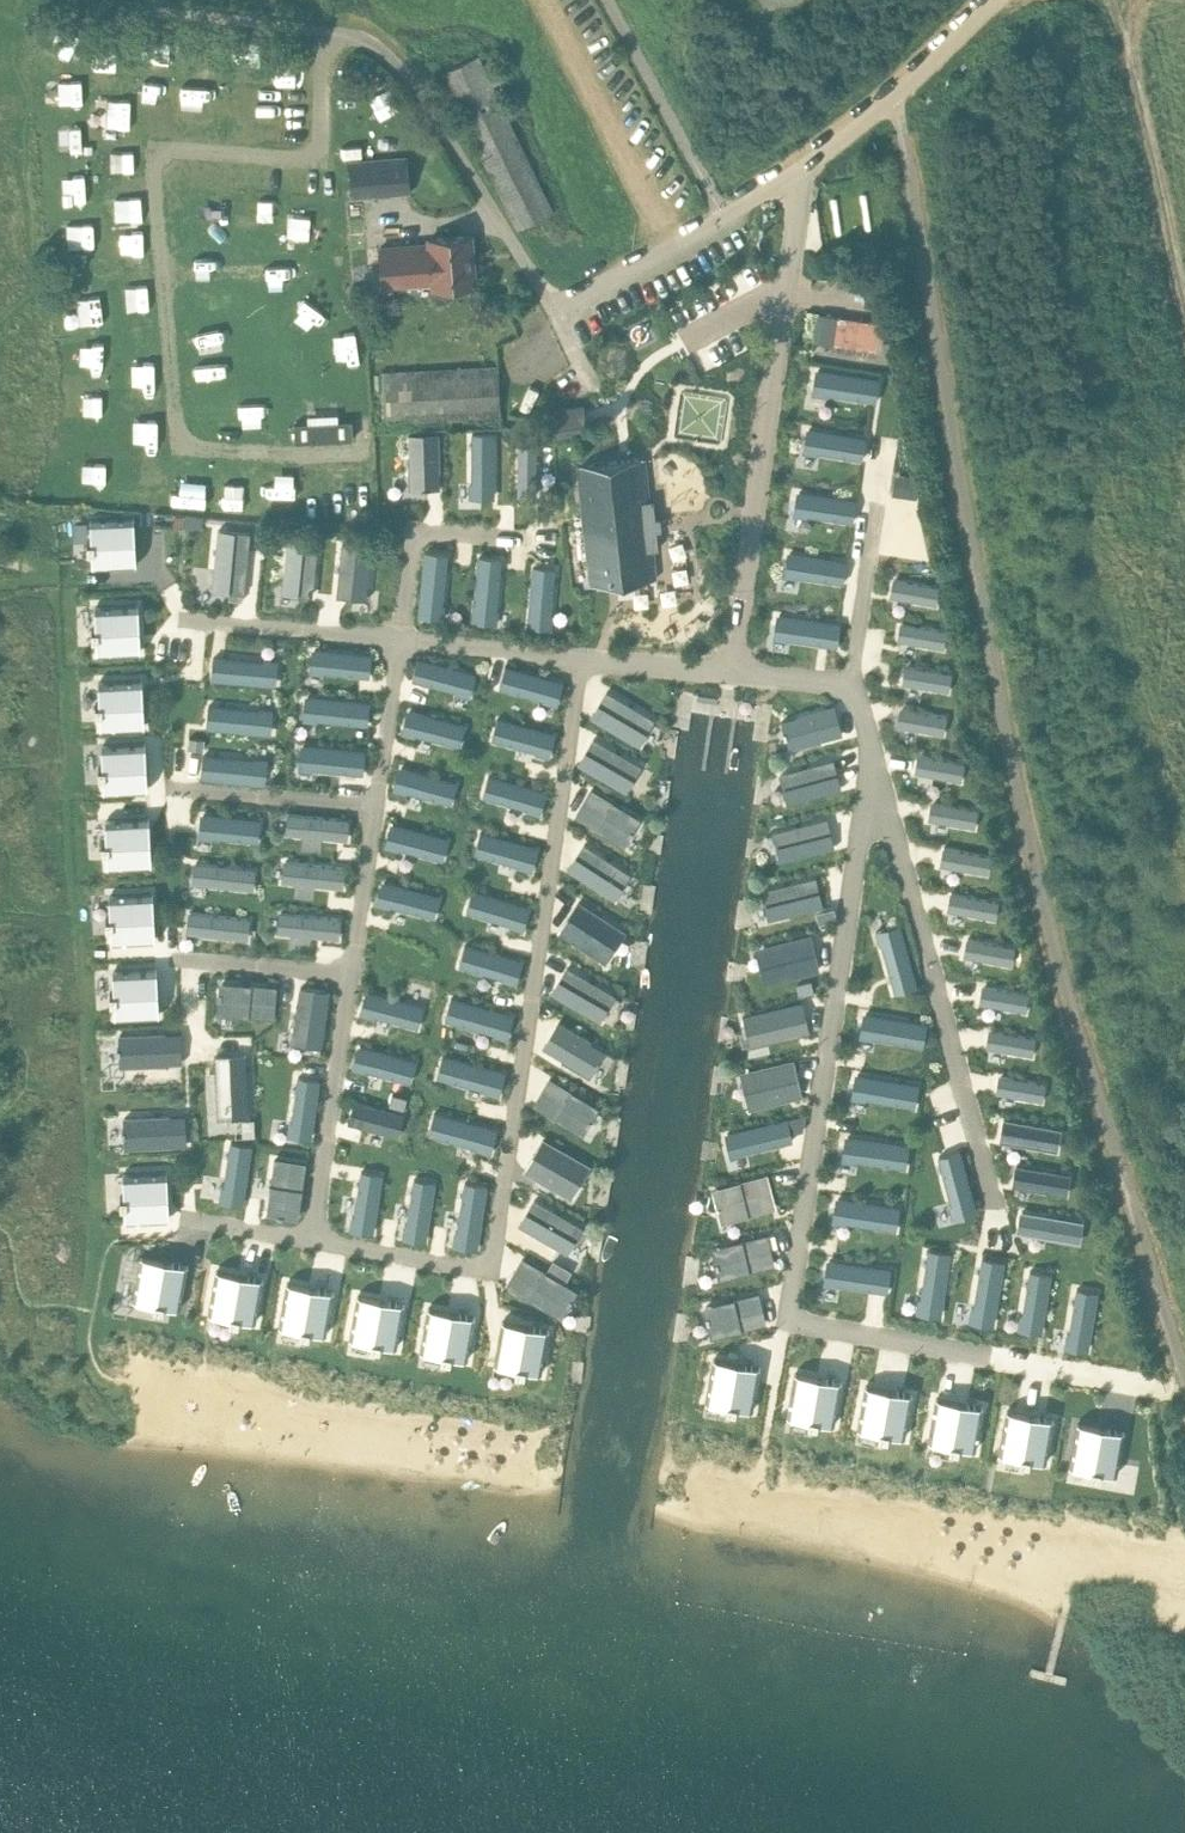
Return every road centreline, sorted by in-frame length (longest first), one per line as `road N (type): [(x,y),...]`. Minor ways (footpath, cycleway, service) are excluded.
road 1 (unclassified): [(796,173),(741,587)]
road 2 (unclassified): [(595,385),(552,307),(796,173)]
road 3 (track): [(1184,332),(1120,39),(1103,0)]
road 4 (unclassified): [(796,173),(891,101),(995,0)]

